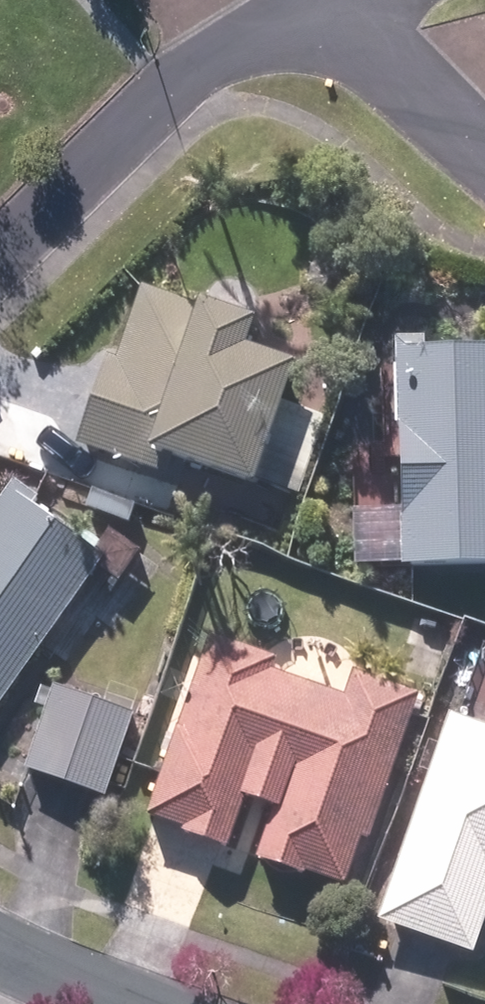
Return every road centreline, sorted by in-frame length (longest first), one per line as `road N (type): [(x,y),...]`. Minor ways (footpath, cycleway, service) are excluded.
road 1 (residential): [(298,0),(163,83),(0,253)]
road 2 (residential): [(484,144),(351,0)]
road 3 (residential): [(161,1003),(0,950)]

